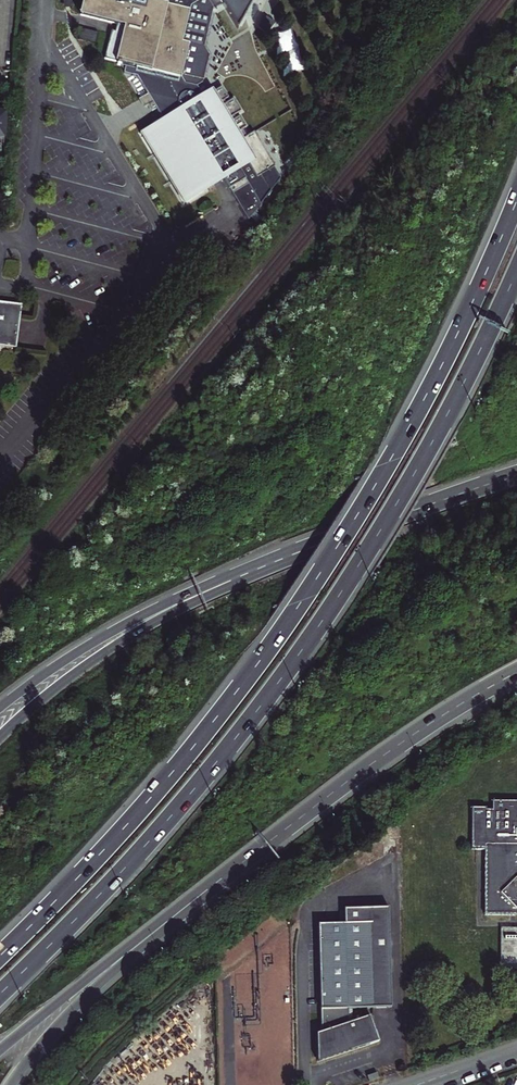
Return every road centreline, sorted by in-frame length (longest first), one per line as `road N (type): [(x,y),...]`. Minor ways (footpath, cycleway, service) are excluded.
road 1 (trunk): [(516,198),(433,380),(324,569),(171,772),(0,955)]
road 2 (trunk): [(0,993),(156,833),(295,658),(395,509),(516,270)]
road 3 (motorway): [(10,1084),(99,983),(324,799)]
road 4 (motorway): [(0,1050),(324,799)]
road 5 (motorway): [(308,547),(144,626),(0,735)]
road 6 (motorway): [(308,547),(132,618),(0,706)]
road 7 (motorway): [(324,799),(516,674)]
road 8 (motorway): [(516,473),(308,547)]

